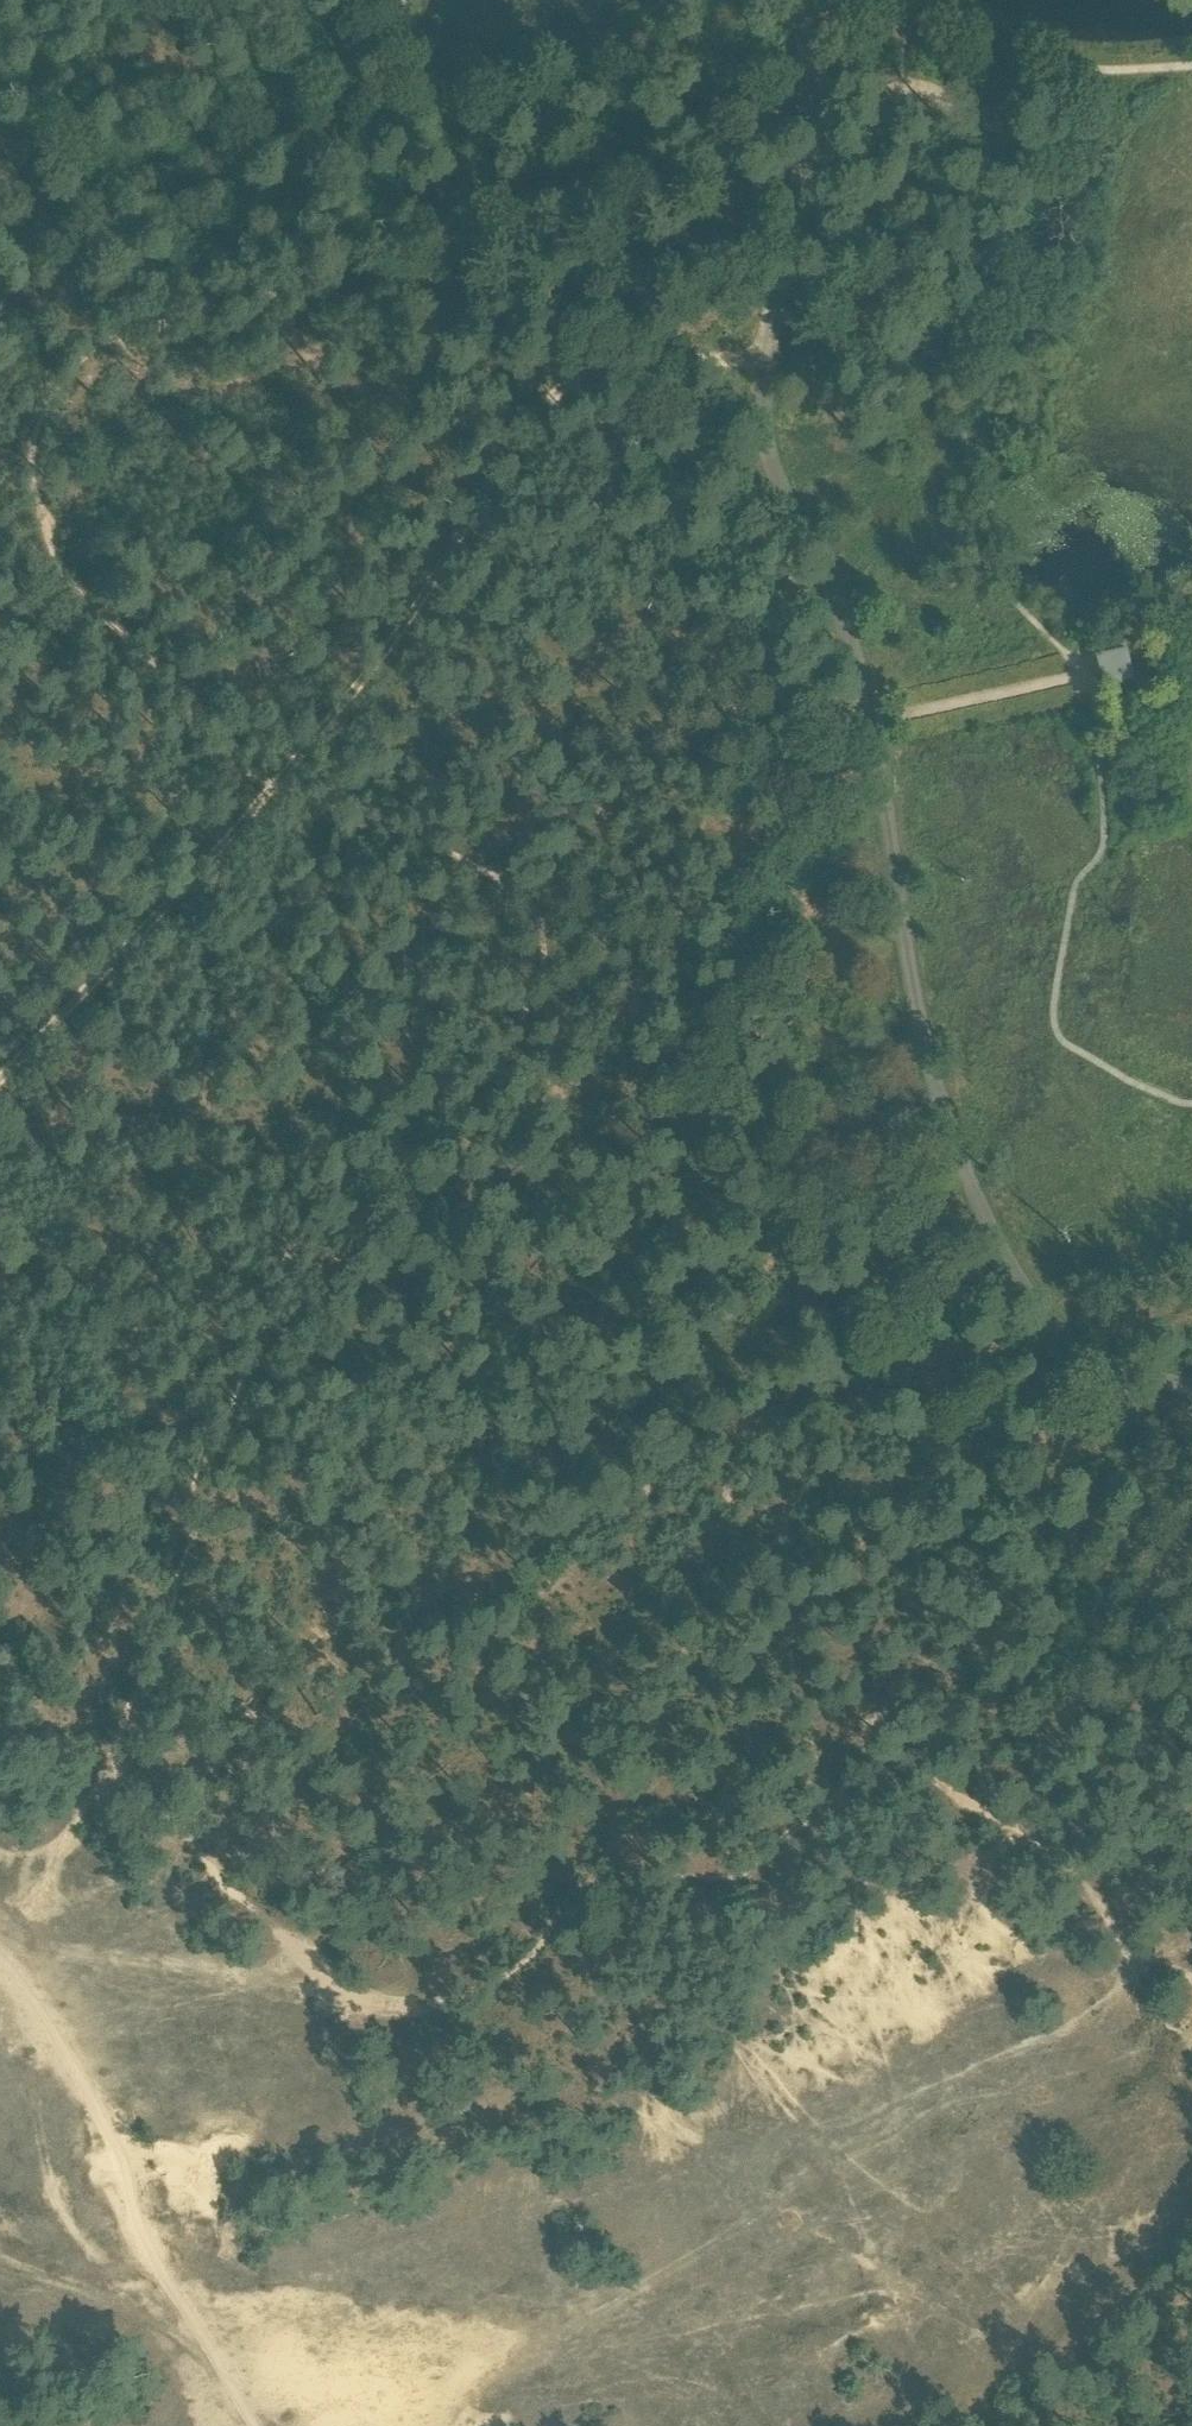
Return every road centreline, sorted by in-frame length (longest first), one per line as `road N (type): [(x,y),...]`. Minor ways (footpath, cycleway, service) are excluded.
road 1 (unclassified): [(1191,1386),(1147,1377),(988,1207),(910,1018),(875,716),(768,444),(765,358),(800,246),(815,119),(804,0)]

